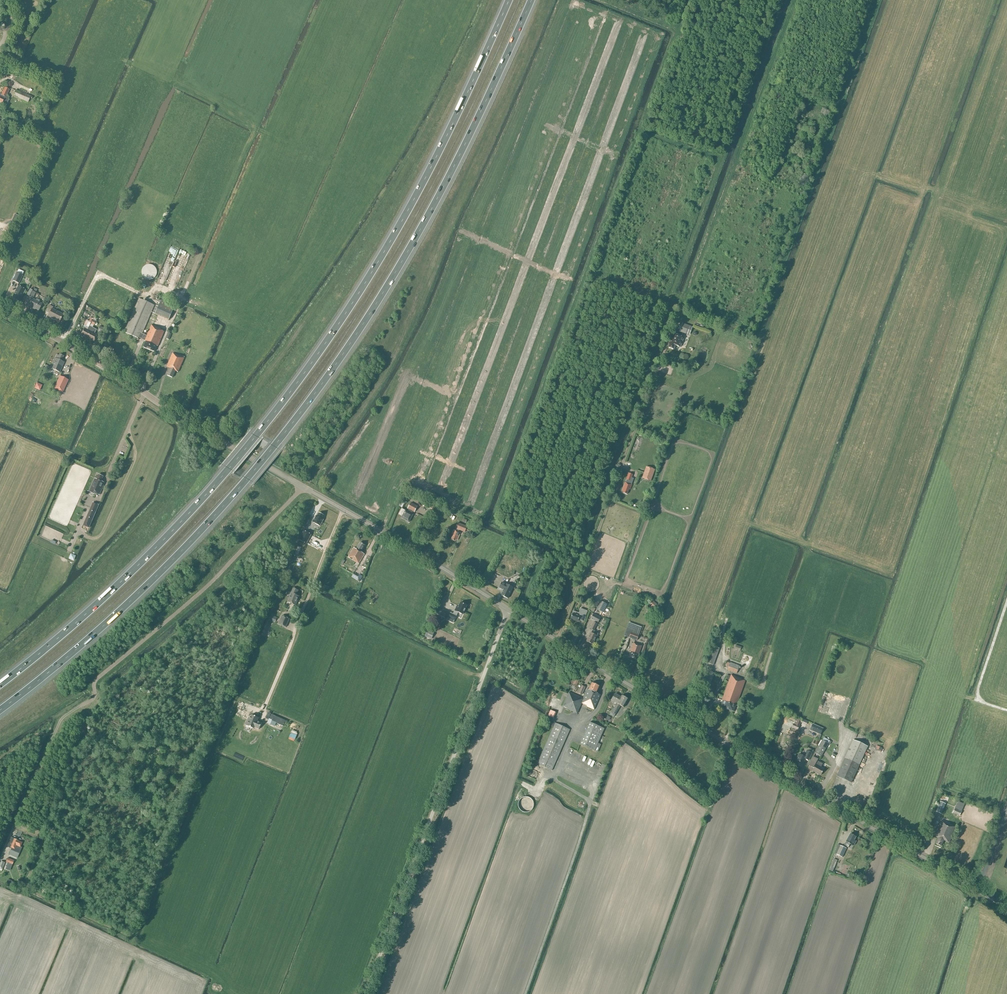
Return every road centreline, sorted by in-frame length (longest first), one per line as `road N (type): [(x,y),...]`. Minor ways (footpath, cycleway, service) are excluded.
road 1 (motorway): [(0,710),(164,568),(323,383),(434,205),(531,0)]
road 2 (motorway): [(508,0),(420,188),(300,379),(156,548),(0,685)]
road 3 (tertiary): [(1006,907),(509,611)]
road 4 (unclassified): [(12,819),(61,712),(302,487)]
road 5 (unclassified): [(363,993),(509,611)]
road 6 (tertiary): [(302,487),(0,308)]
road 7 (tertiary): [(509,611),(302,487)]

